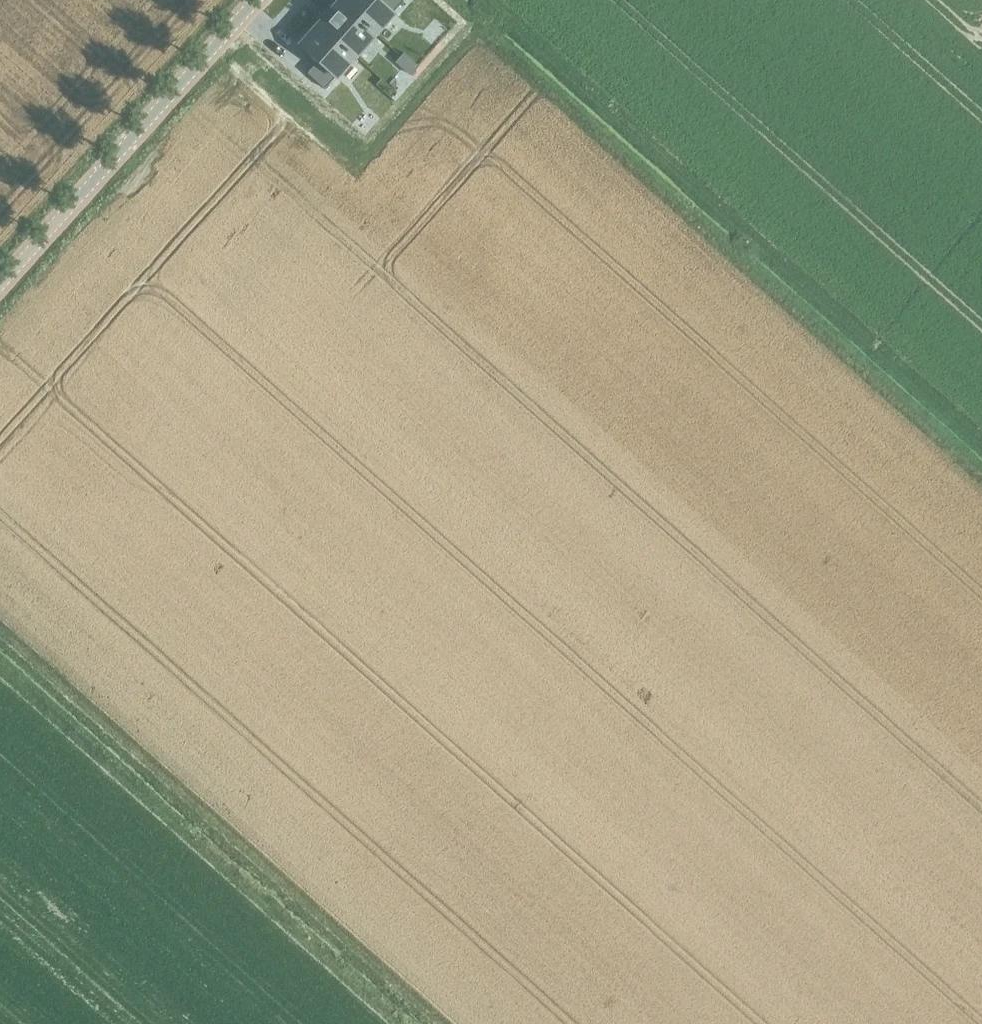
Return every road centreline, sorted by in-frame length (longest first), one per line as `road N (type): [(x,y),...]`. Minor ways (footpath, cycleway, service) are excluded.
road 1 (unclassified): [(0,295),(266,0)]

